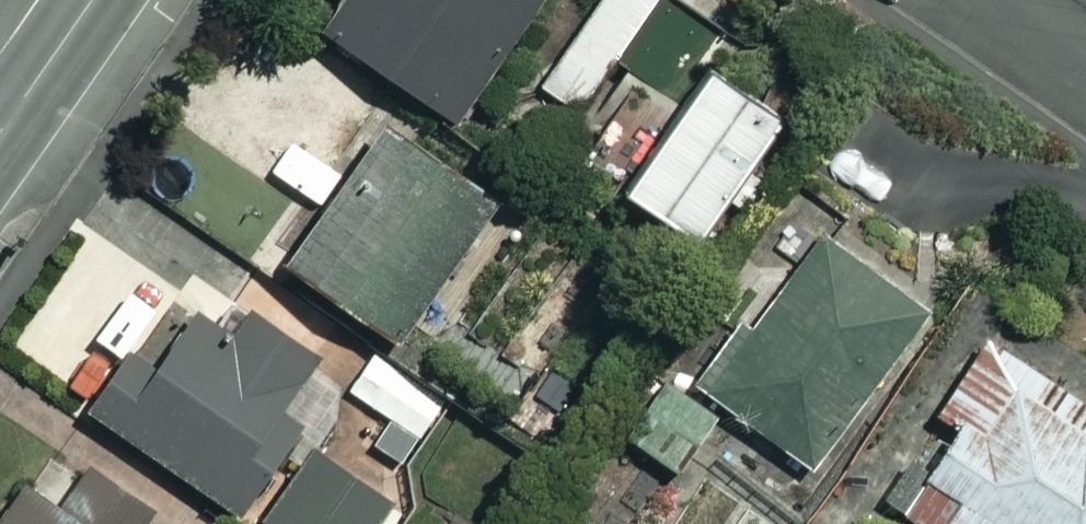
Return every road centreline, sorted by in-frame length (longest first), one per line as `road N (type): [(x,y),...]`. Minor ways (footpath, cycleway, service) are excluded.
road 1 (tertiary): [(0,136),(94,0)]

